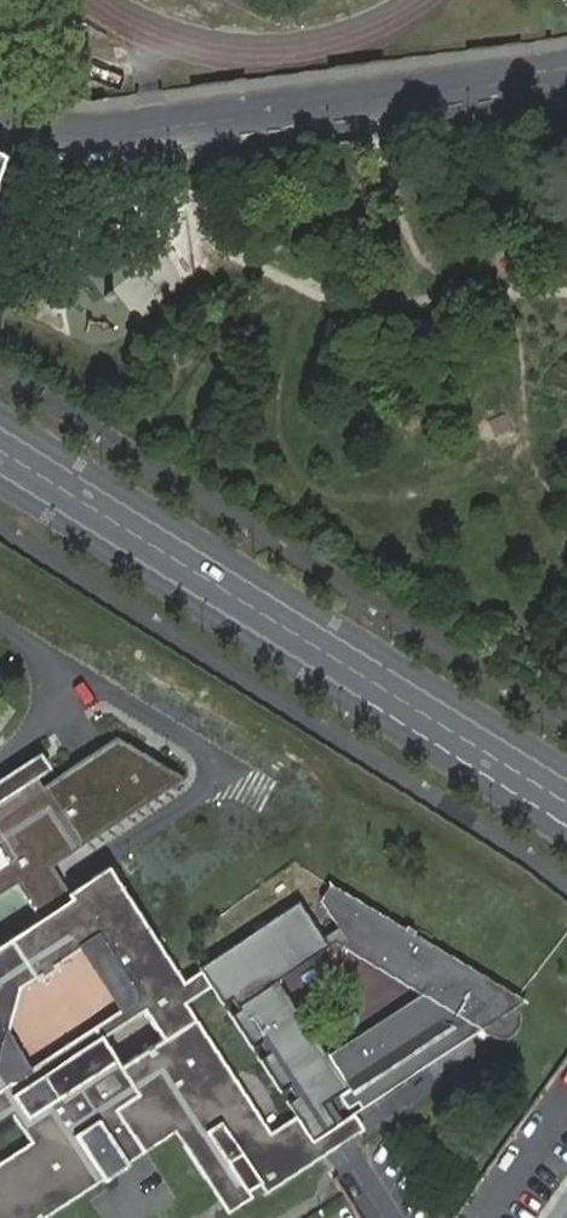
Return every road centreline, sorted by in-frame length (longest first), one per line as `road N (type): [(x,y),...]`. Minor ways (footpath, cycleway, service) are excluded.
road 1 (tertiary): [(566,803),(0,450)]
road 2 (residential): [(0,107),(73,129),(151,127),(555,77)]

